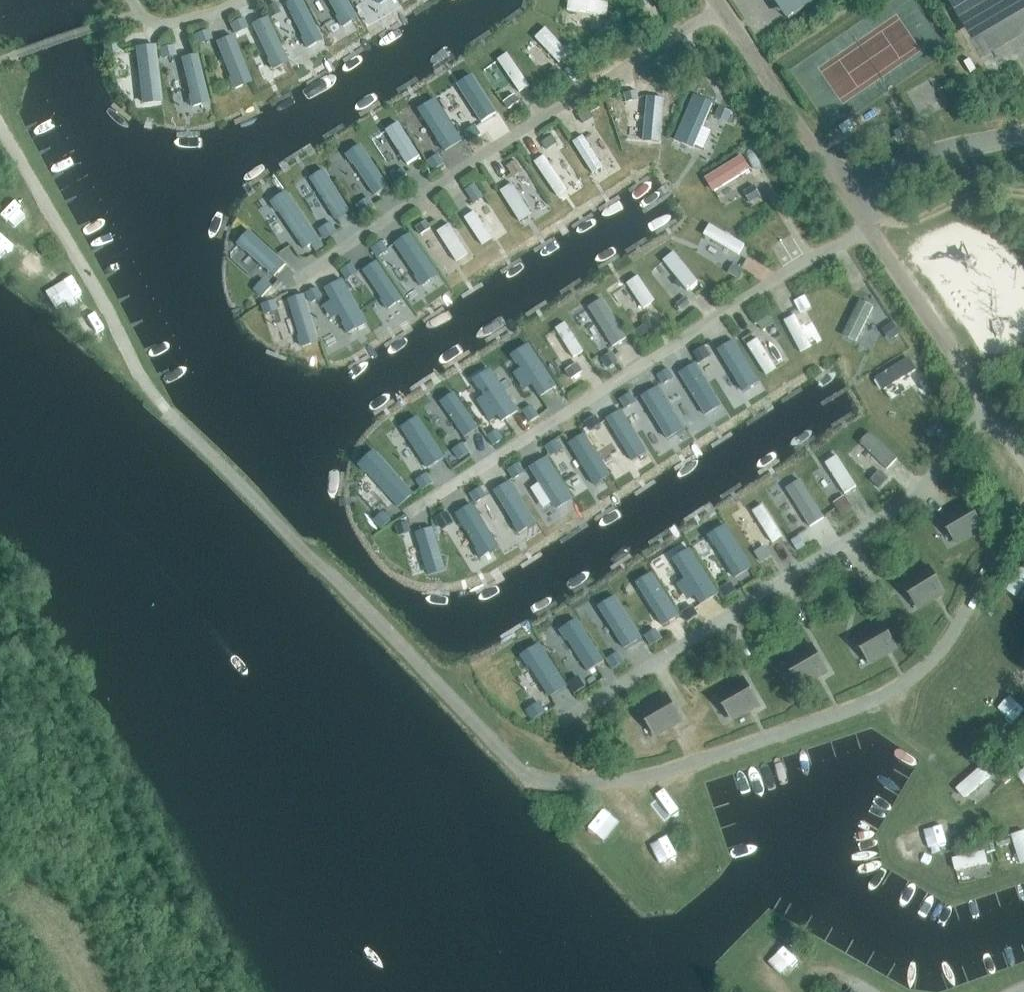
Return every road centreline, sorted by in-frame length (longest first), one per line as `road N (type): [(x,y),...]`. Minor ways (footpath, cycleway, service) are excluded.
road 1 (unclassified): [(1023,134),(899,163),(844,191)]

